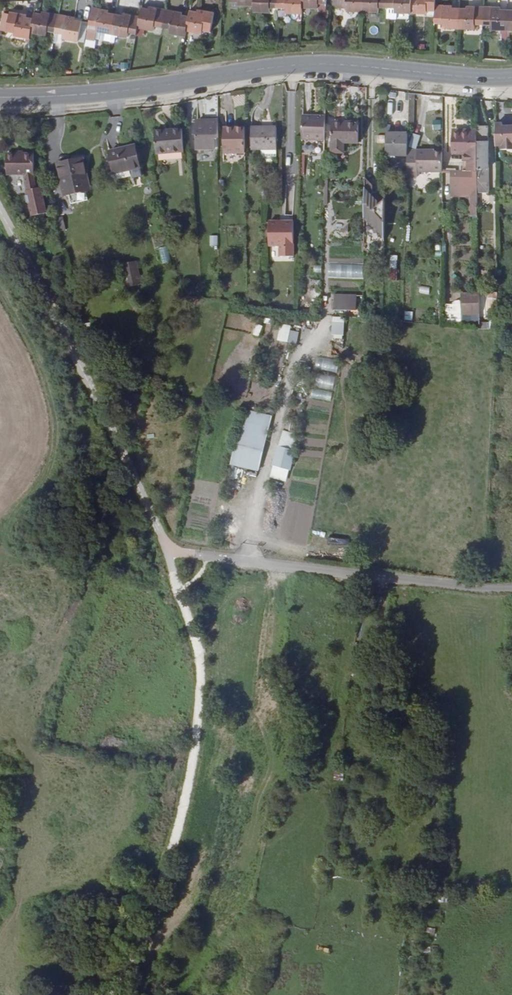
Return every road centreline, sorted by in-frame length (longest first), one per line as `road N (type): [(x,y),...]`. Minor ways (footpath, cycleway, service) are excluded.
road 1 (secondary): [(0,97),(148,87),(276,65),(511,77)]
road 2 (residential): [(205,556),(511,589)]

